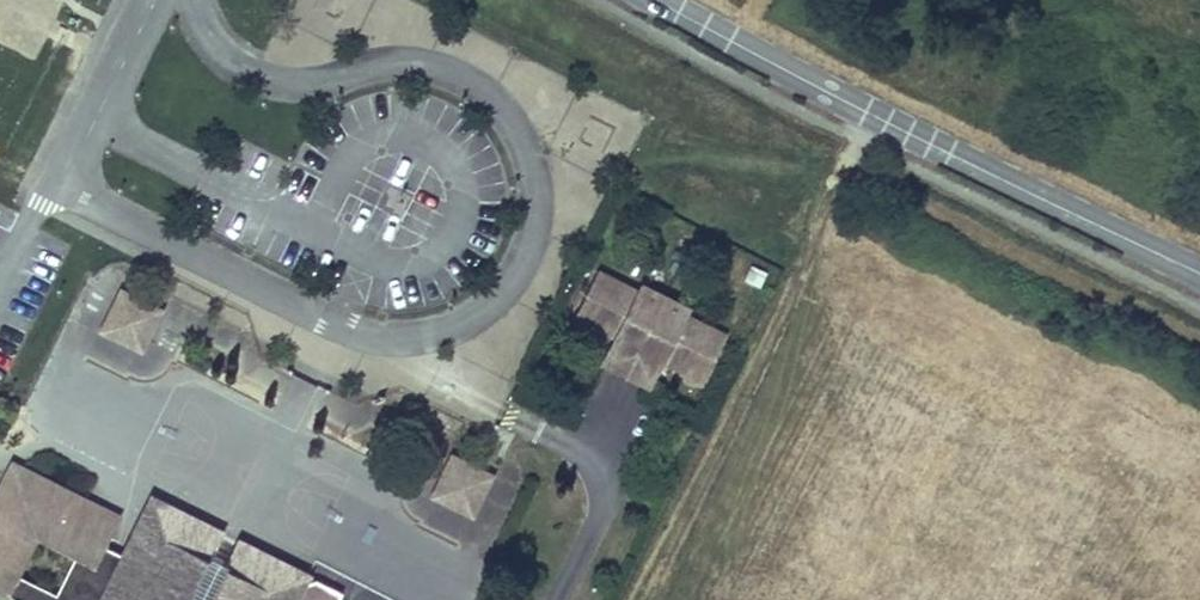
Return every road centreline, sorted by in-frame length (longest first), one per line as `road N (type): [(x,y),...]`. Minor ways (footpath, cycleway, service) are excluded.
road 1 (tertiary): [(1199,276),(657,0)]
road 2 (track): [(645,599),(874,116)]

